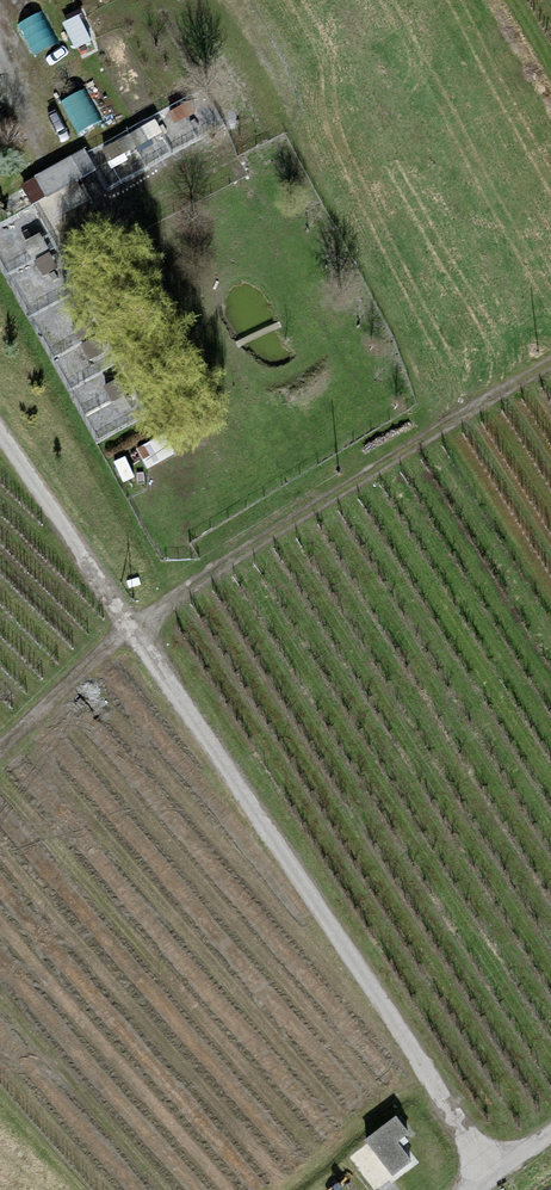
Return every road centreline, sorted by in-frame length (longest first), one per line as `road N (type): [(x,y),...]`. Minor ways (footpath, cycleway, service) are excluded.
road 1 (track): [(0,438),(498,1187)]
road 2 (track): [(124,629),(550,367)]
road 3 (track): [(124,629),(0,750)]

